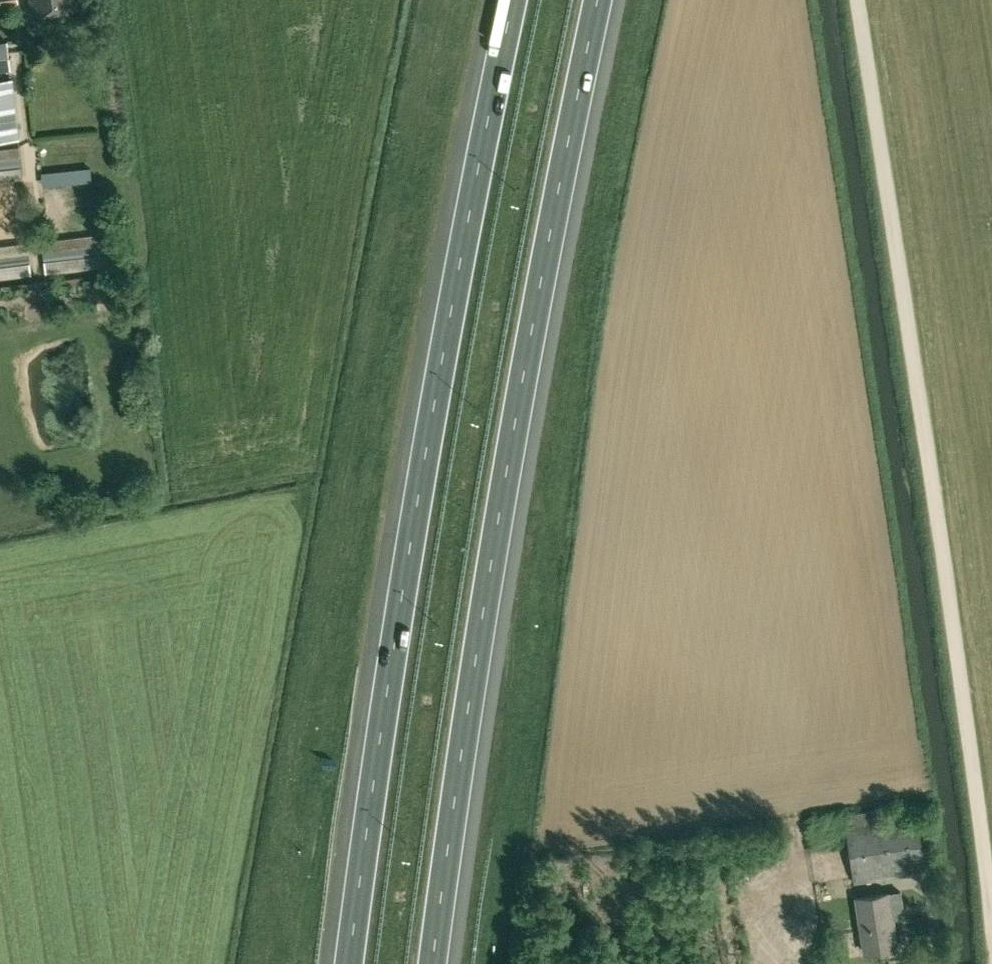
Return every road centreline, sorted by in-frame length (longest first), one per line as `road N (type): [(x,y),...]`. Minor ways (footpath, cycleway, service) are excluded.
road 1 (motorway): [(502,0),(437,316),(336,963)]
road 2 (motorway): [(438,963),(600,0)]
road 3 (track): [(991,911),(860,0)]

